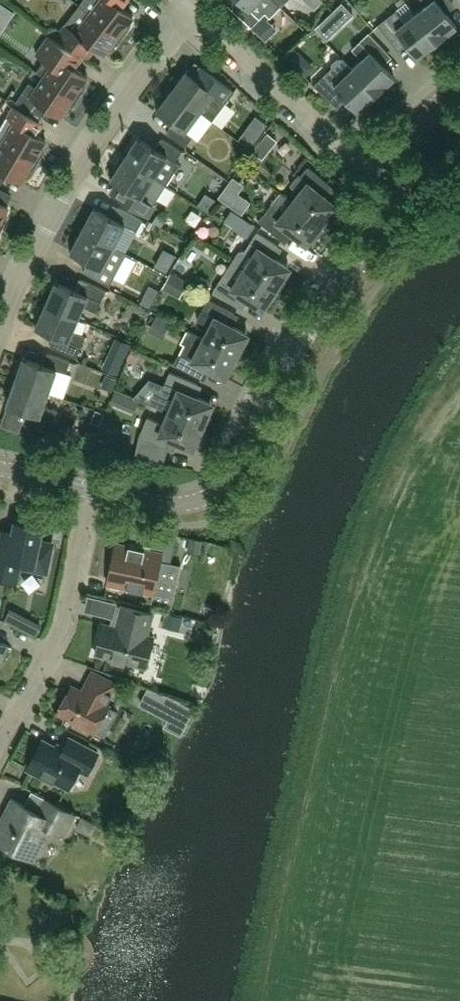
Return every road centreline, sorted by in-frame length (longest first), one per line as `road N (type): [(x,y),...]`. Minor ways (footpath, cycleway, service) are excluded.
road 1 (tertiary): [(373,167),(387,193),(383,222),(293,347),(222,486),(183,504),(90,489)]
road 2 (residential): [(0,336),(89,151),(193,12)]
road 3 (residential): [(0,742),(47,653),(74,577),(90,489)]
road 4 (residential): [(373,167),(193,12)]
road 5 (tertiary): [(459,82),(373,167)]

